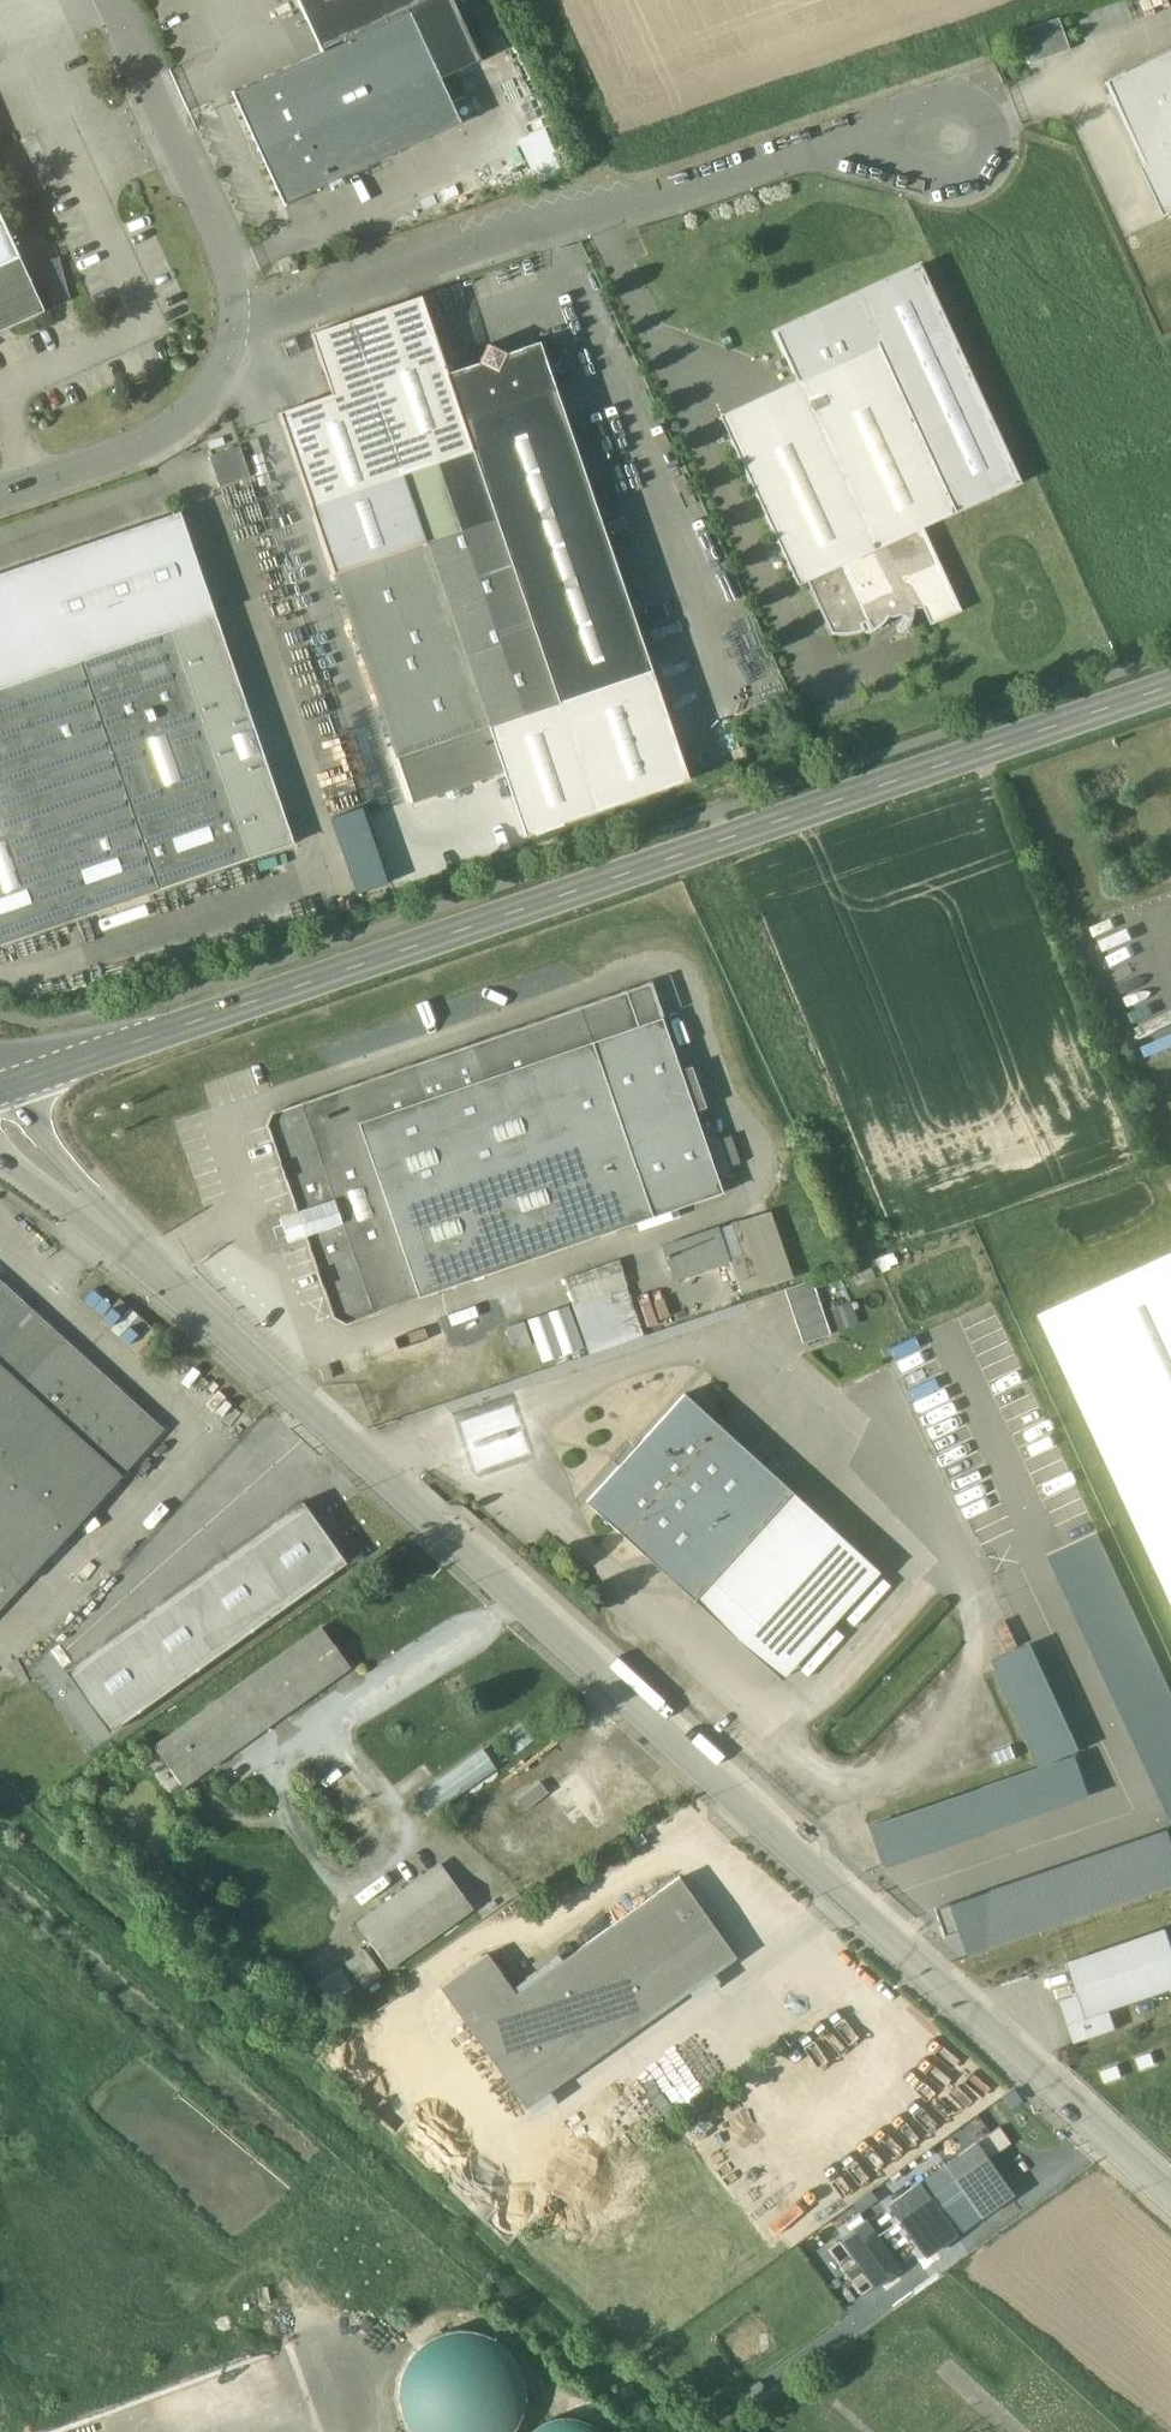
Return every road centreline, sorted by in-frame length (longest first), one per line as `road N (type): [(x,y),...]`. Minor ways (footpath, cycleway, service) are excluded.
road 1 (unclassified): [(1170,2194),(0,1120)]
road 2 (tertiary): [(0,1090),(1170,687)]
road 3 (unclassified): [(236,323),(273,322),(955,124)]
road 4 (unclassified): [(95,0),(236,323)]
road 5 (unclassified): [(236,323),(230,368),(180,426),(0,505)]

